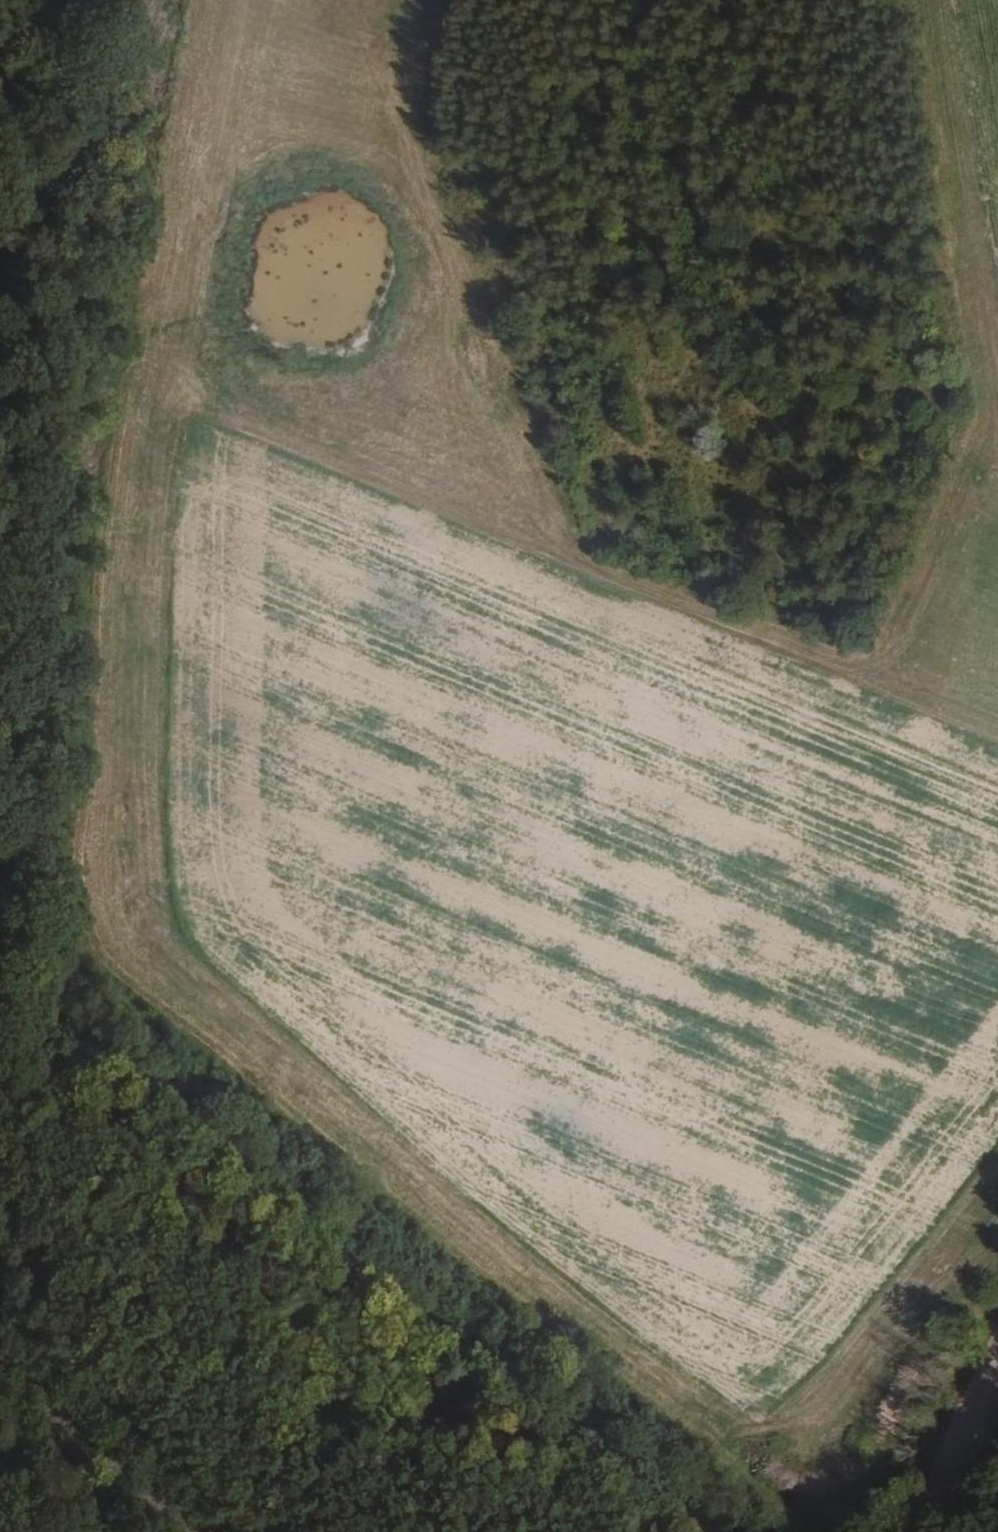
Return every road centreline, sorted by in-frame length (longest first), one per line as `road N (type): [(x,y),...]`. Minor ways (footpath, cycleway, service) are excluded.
road 1 (unclassified): [(178,1531),(0,1373)]

